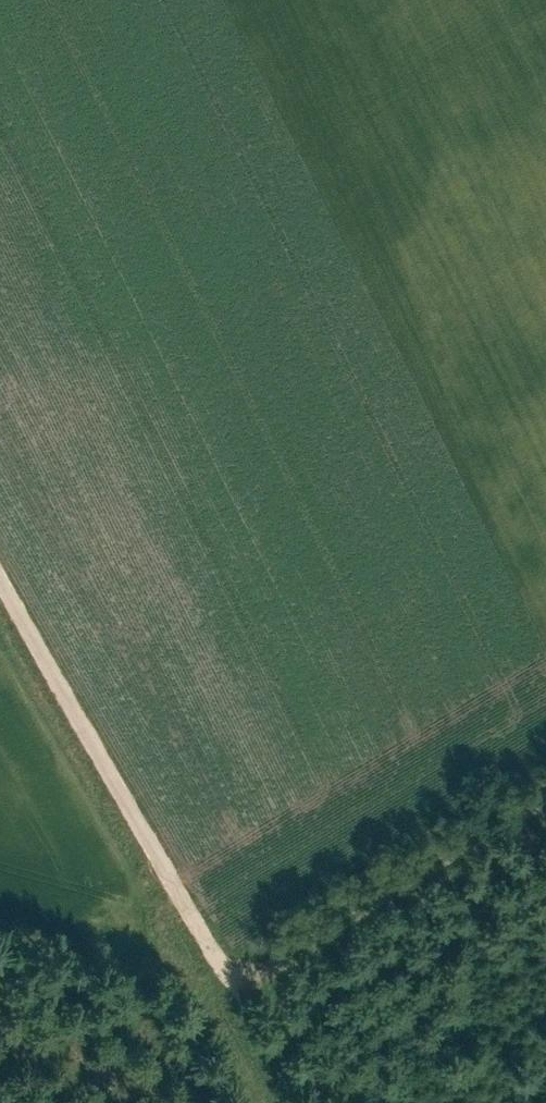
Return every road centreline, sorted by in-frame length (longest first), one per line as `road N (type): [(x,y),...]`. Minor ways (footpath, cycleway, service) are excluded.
road 1 (track): [(545,742),(150,968),(222,1098),(0,1088)]
road 2 (track): [(297,1102),(0,568)]

